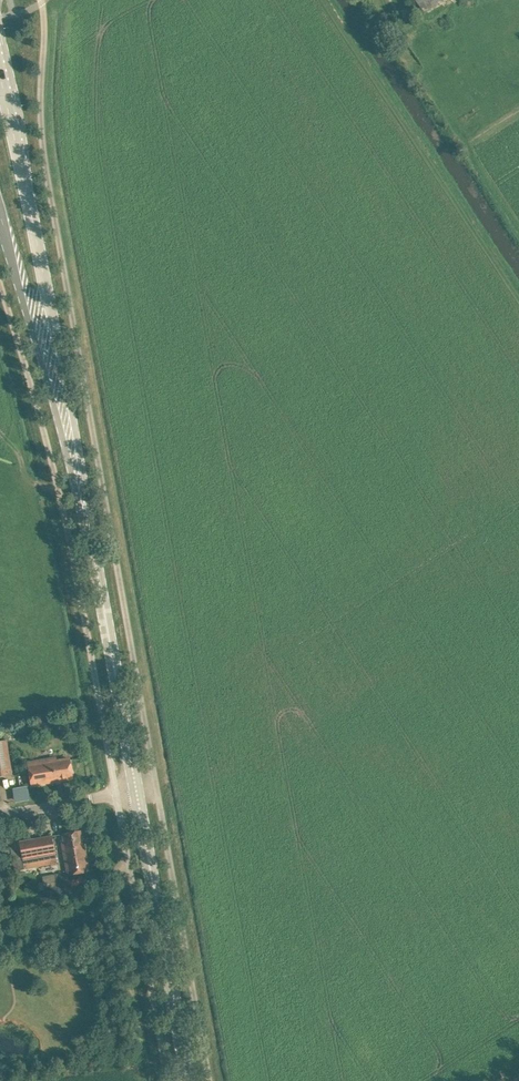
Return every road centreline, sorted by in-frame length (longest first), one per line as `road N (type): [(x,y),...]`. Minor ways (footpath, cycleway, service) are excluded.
road 1 (unclassified): [(42,0),(47,175),(157,786)]
road 2 (unclassified): [(116,793),(61,499),(0,281)]
road 3 (primary): [(136,790),(64,410)]
road 4 (primary): [(64,410),(48,291),(0,72)]
road 5 (unclassified): [(157,786),(209,1080)]
road 6 (primary): [(190,1080),(136,790)]
road 7 (unclassified): [(168,1080),(116,793)]
road 8 (primary): [(0,213),(64,410)]

